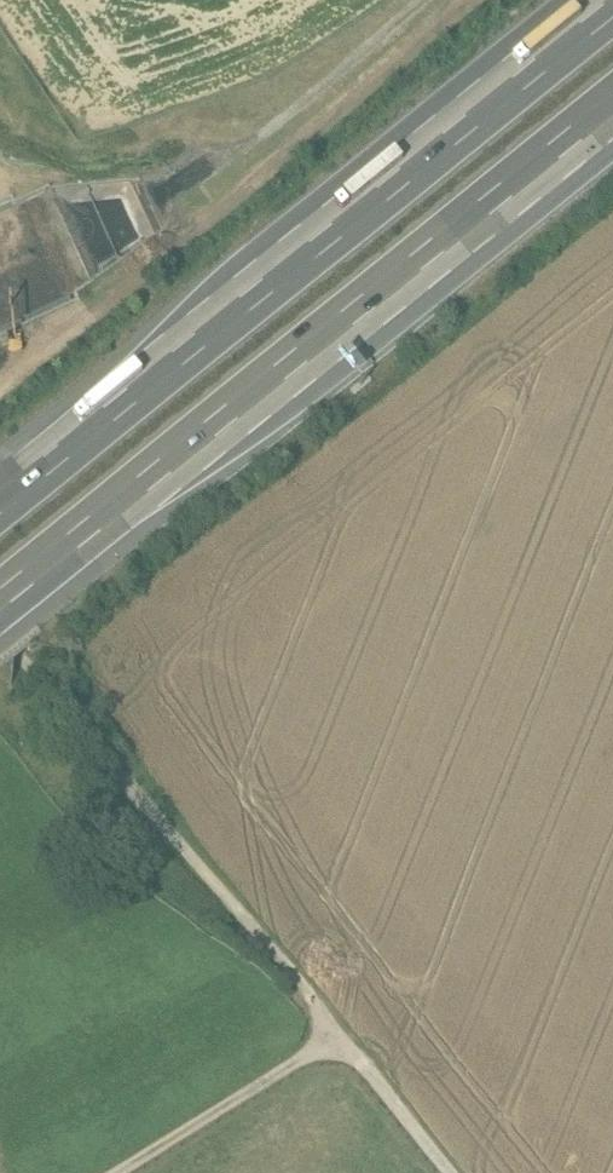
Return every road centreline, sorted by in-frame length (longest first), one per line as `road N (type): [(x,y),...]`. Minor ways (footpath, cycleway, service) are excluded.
road 1 (motorway): [(0,613),(612,118)]
road 2 (motorway): [(604,0),(0,492)]
road 3 (track): [(0,629),(219,884),(337,1039)]
road 4 (track): [(337,1039),(121,1172)]
road 5 (track): [(337,1039),(445,1172)]

